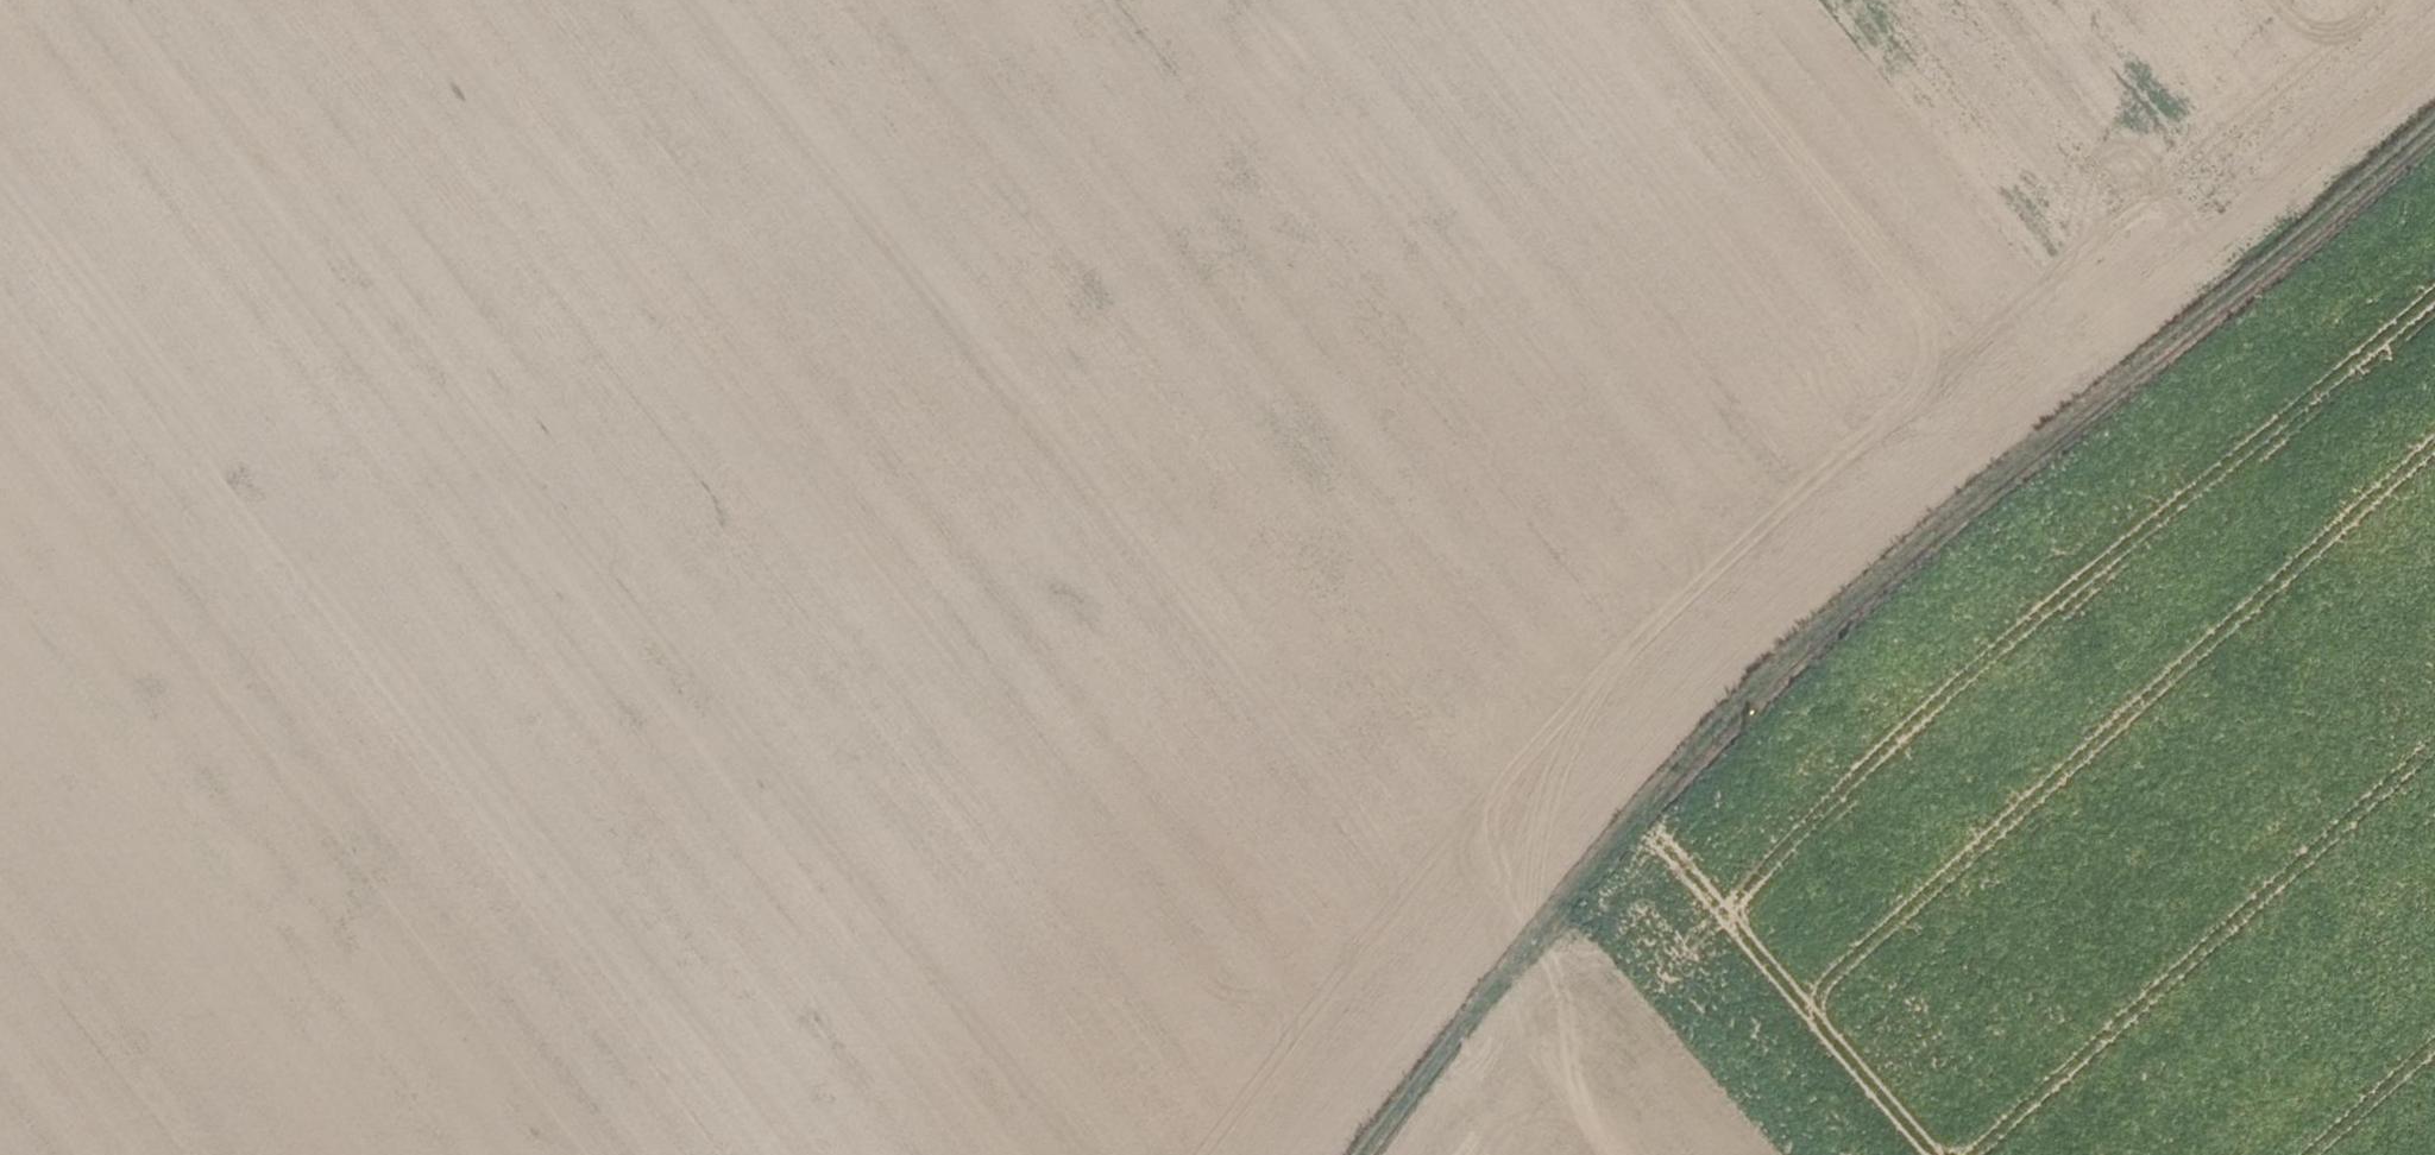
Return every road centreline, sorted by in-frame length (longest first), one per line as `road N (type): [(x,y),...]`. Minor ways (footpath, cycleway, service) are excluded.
road 1 (track): [(1361,1154),(1679,767),(1800,647),(2434,123)]

